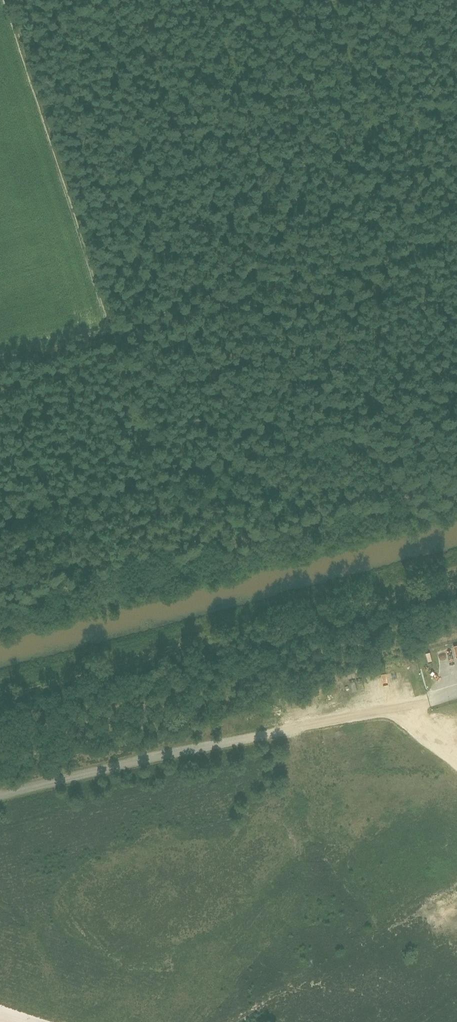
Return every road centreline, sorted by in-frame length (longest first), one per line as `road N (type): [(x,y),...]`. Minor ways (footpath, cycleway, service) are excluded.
road 1 (track): [(456,684),(0,795)]
road 2 (track): [(116,322),(6,0)]

